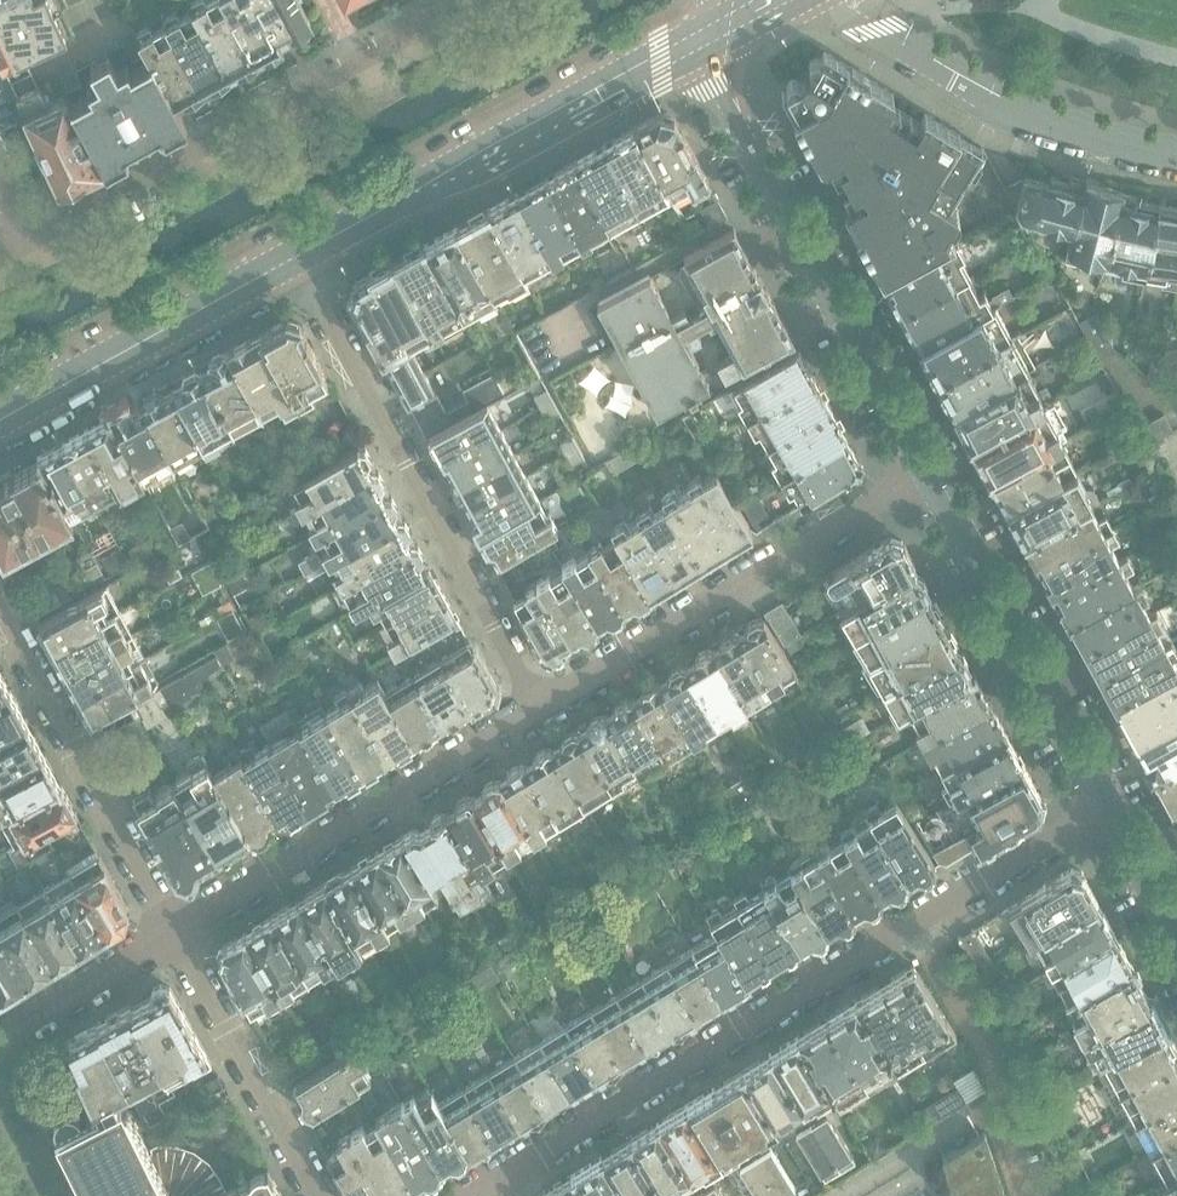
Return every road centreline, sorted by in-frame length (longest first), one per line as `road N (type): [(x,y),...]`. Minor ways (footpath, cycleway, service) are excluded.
road 1 (residential): [(465,1195),(1110,804)]
road 2 (residential): [(482,0),(31,241)]
road 3 (residential): [(544,704),(299,257)]
road 4 (residential): [(690,38),(925,469)]
road 5 (tertiary): [(299,257),(690,38)]
road 6 (residential): [(544,704),(925,469)]
road 7 (residential): [(175,931),(544,704)]
road 8 (residential): [(831,0),(893,48),(991,102),(1176,157)]
road 9 (residential): [(925,469),(1110,804)]
road 10 (residential): [(0,606),(175,931)]
road 11 (tertiary): [(0,423),(299,257)]
road 12 (residential): [(314,1195),(175,931)]
road 13 (residential): [(20,1026),(175,931)]
road 14 (residential): [(1110,804),(1176,926)]

